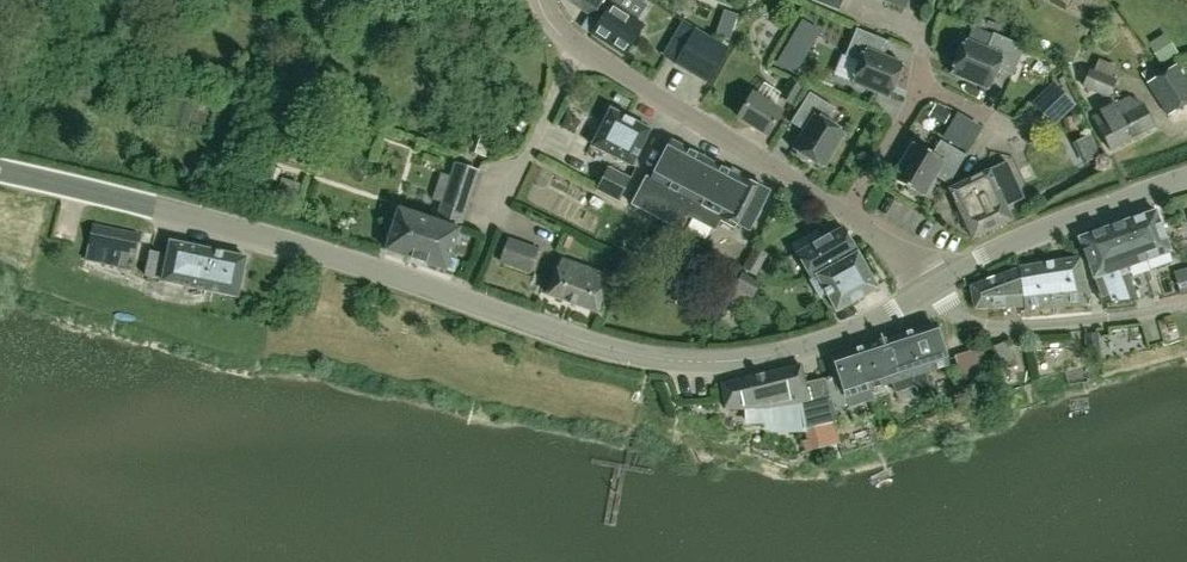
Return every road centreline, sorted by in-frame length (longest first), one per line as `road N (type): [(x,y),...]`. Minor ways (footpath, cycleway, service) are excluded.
road 1 (tertiary): [(933,285),(862,325),(796,348),(715,362),(663,360),(621,353),(290,241),(0,169)]
road 2 (residential): [(845,214),(574,40)]
road 3 (tertiary): [(933,285),(1017,241),(1186,181)]
road 4 (residential): [(933,285),(960,316),(998,326),(1186,304)]
road 5 (residential): [(574,40),(487,224)]
road 6 (residential): [(845,214),(920,87)]

